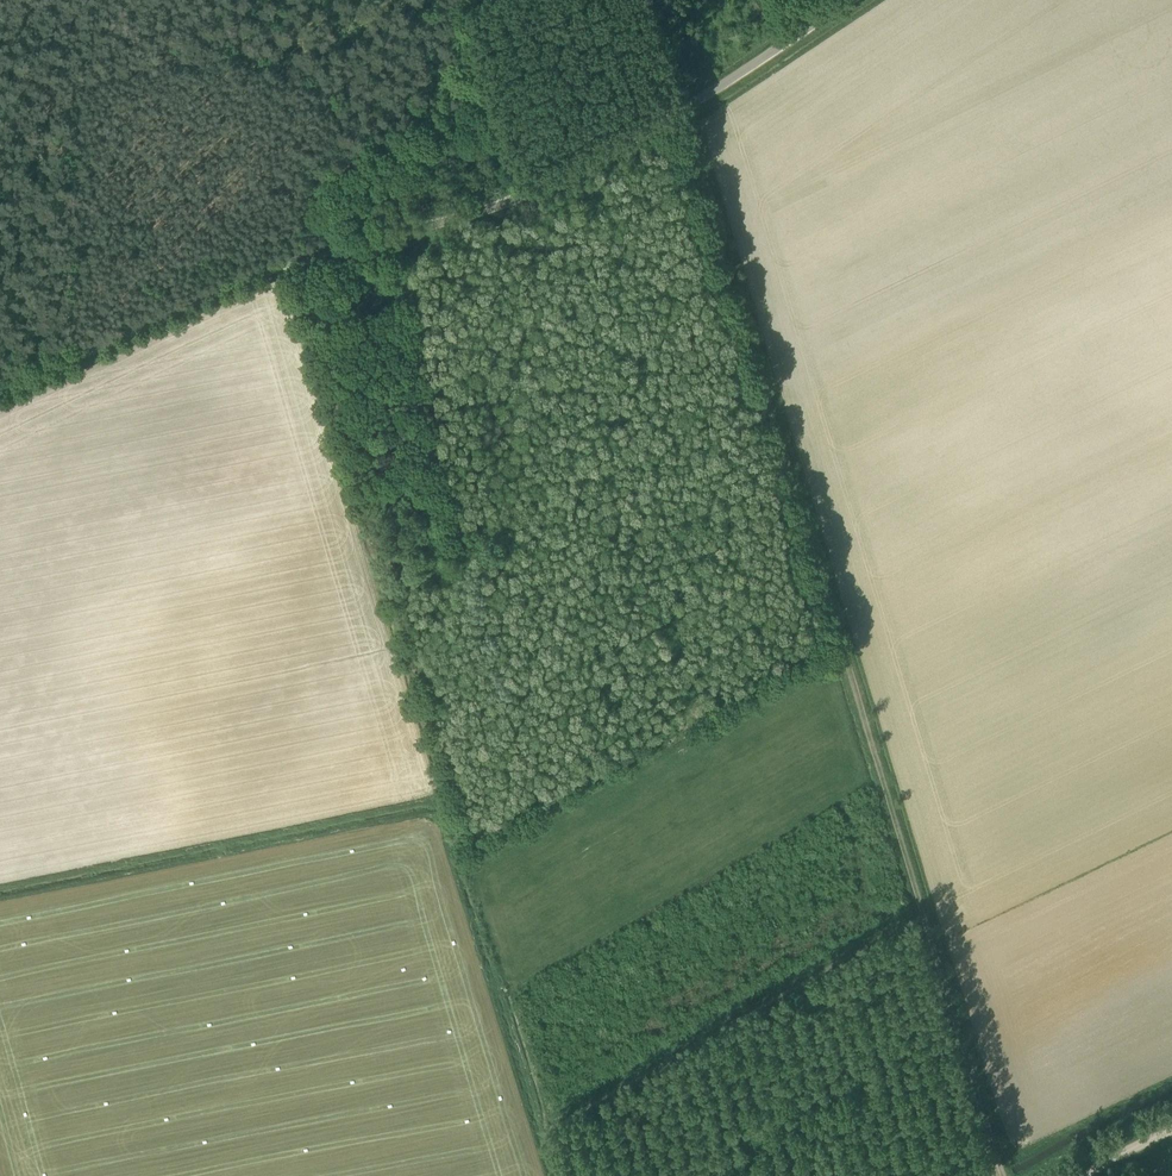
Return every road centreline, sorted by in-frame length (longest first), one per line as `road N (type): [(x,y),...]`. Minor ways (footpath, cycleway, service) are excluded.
road 1 (track): [(651,0),(1008,1175)]
road 2 (unclassified): [(0,395),(287,263),(494,206),(684,110),(849,0)]

